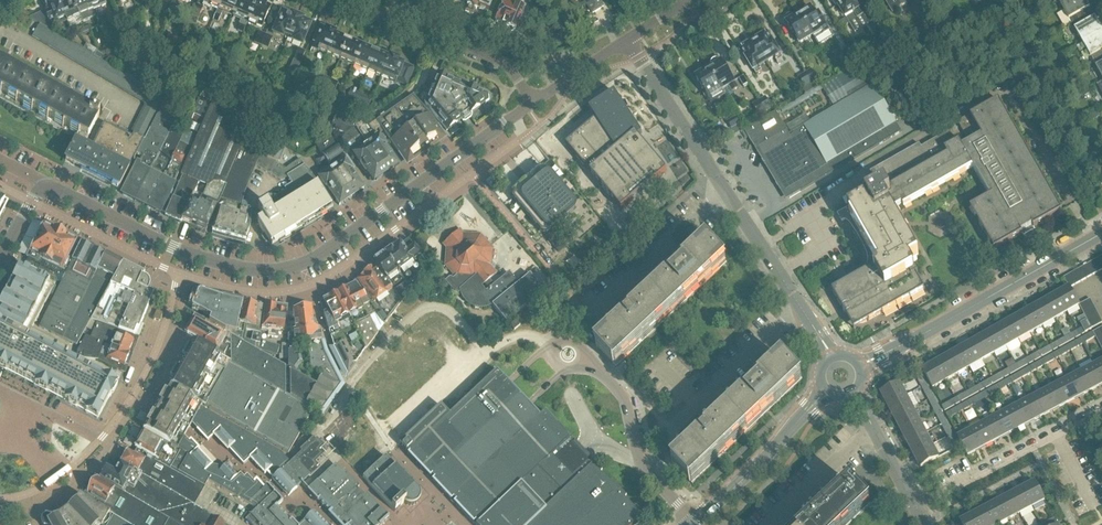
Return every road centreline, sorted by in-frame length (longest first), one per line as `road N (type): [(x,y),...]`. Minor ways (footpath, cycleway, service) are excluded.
road 1 (tertiary): [(530,104),(321,253),(286,268),(251,270),(189,254),(52,187)]
road 2 (tertiary): [(841,376),(1101,233)]
road 3 (residential): [(354,0),(507,66),(530,104)]
road 4 (tertiary): [(841,376),(696,523)]
road 5 (residential): [(663,437),(800,306)]
road 6 (residential): [(588,316),(724,191)]
road 7 (residential): [(696,523),(643,468),(624,397),(603,375)]
road 8 (residential): [(724,191),(628,39)]
road 9 (residential): [(915,507),(1056,433)]
road 10 (residential): [(771,524),(872,427)]
road 11 (residential): [(800,306),(724,191)]

